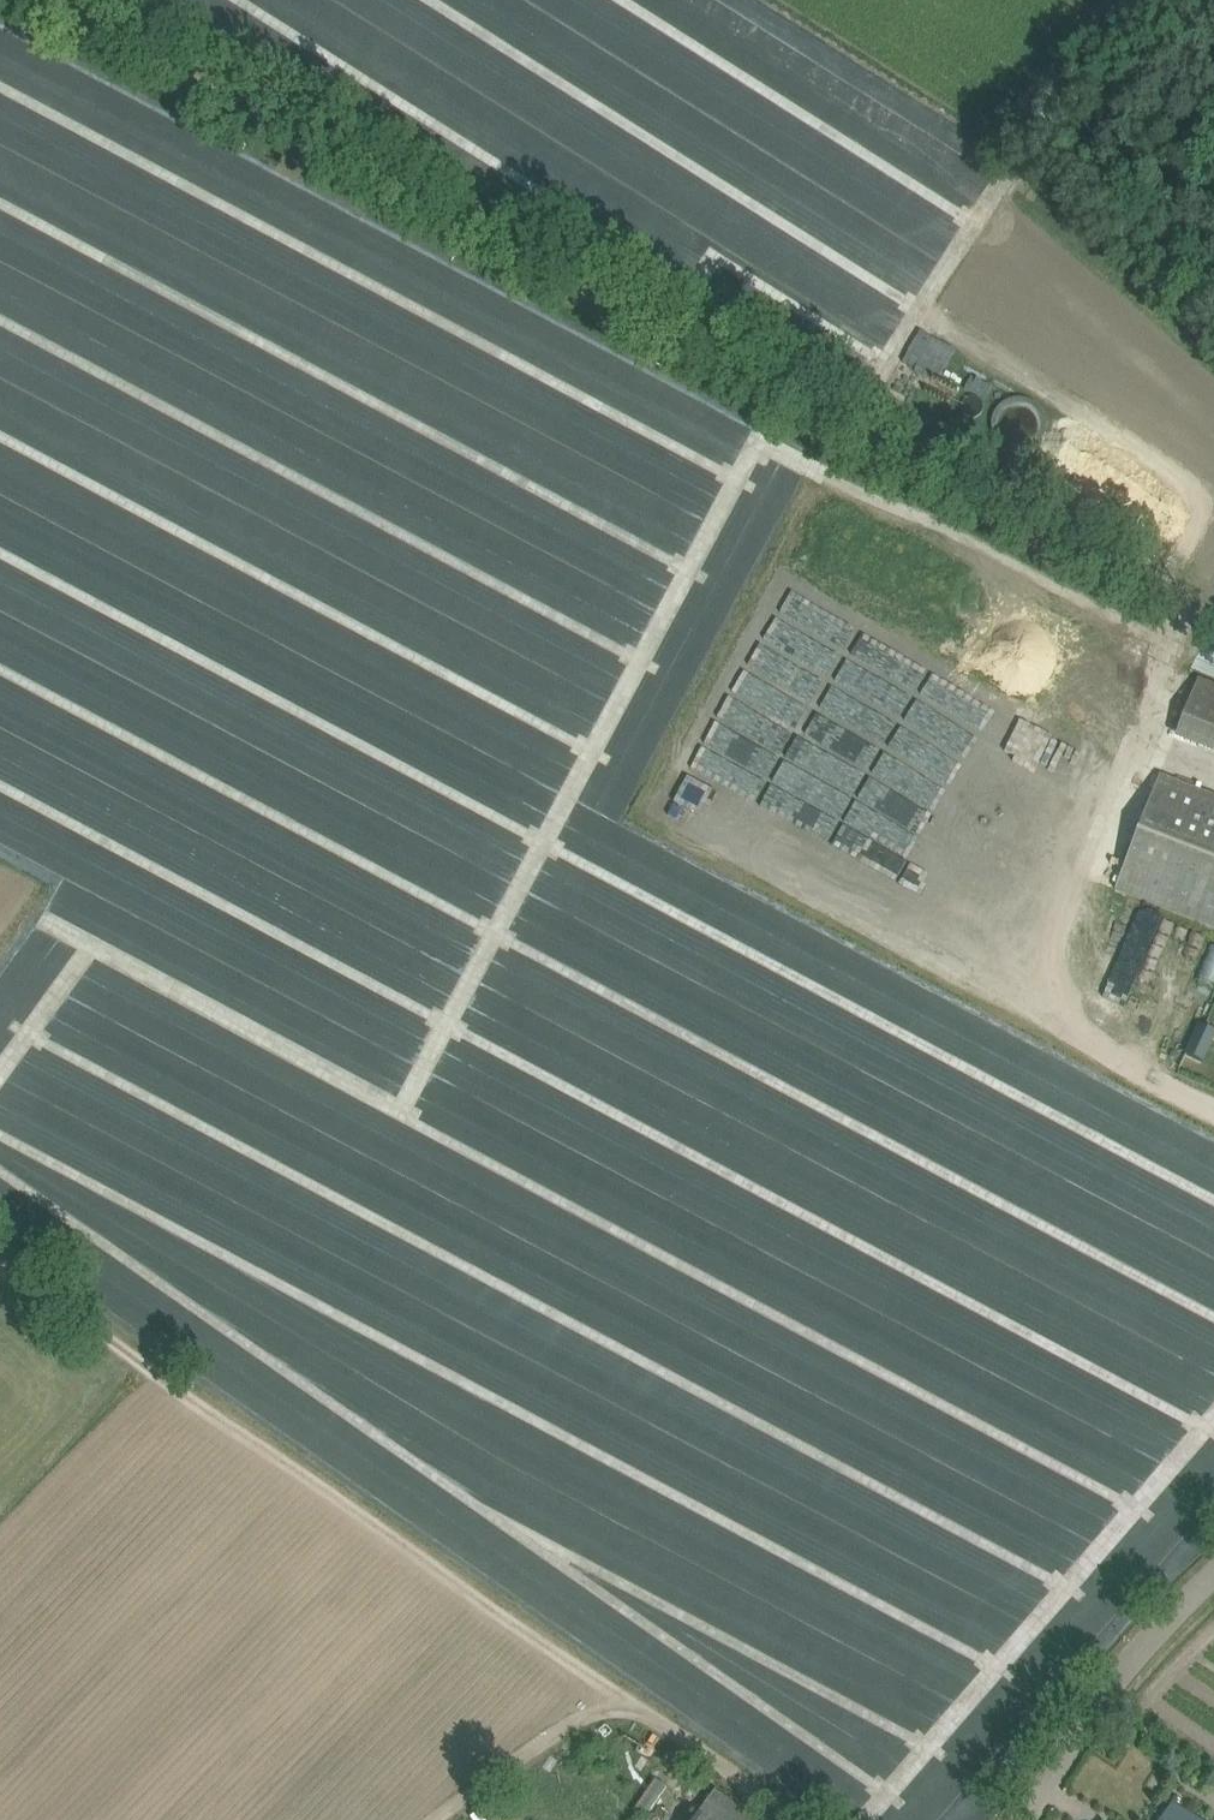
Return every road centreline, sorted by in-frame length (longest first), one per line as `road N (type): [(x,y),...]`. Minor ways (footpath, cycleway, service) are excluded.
road 1 (unclassified): [(1049,1819),(1213,1617)]

